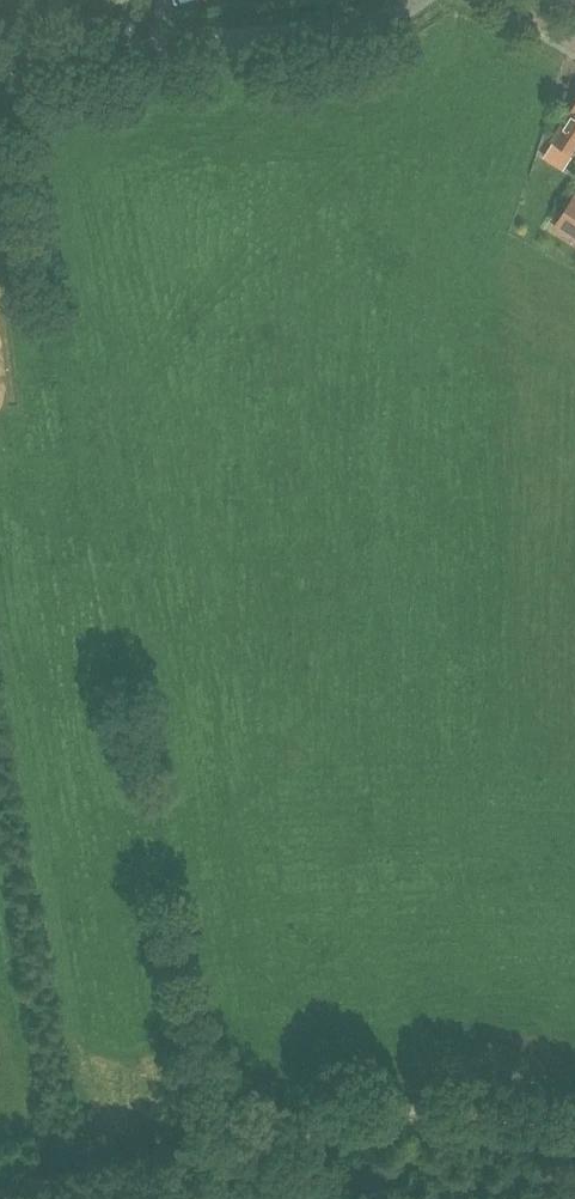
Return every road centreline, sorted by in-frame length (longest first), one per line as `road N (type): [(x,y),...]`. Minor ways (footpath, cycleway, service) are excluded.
road 1 (track): [(0,1187),(362,1104),(422,1104),(574,1129)]
road 2 (unclassified): [(0,61),(335,32),(397,20),(420,0)]

